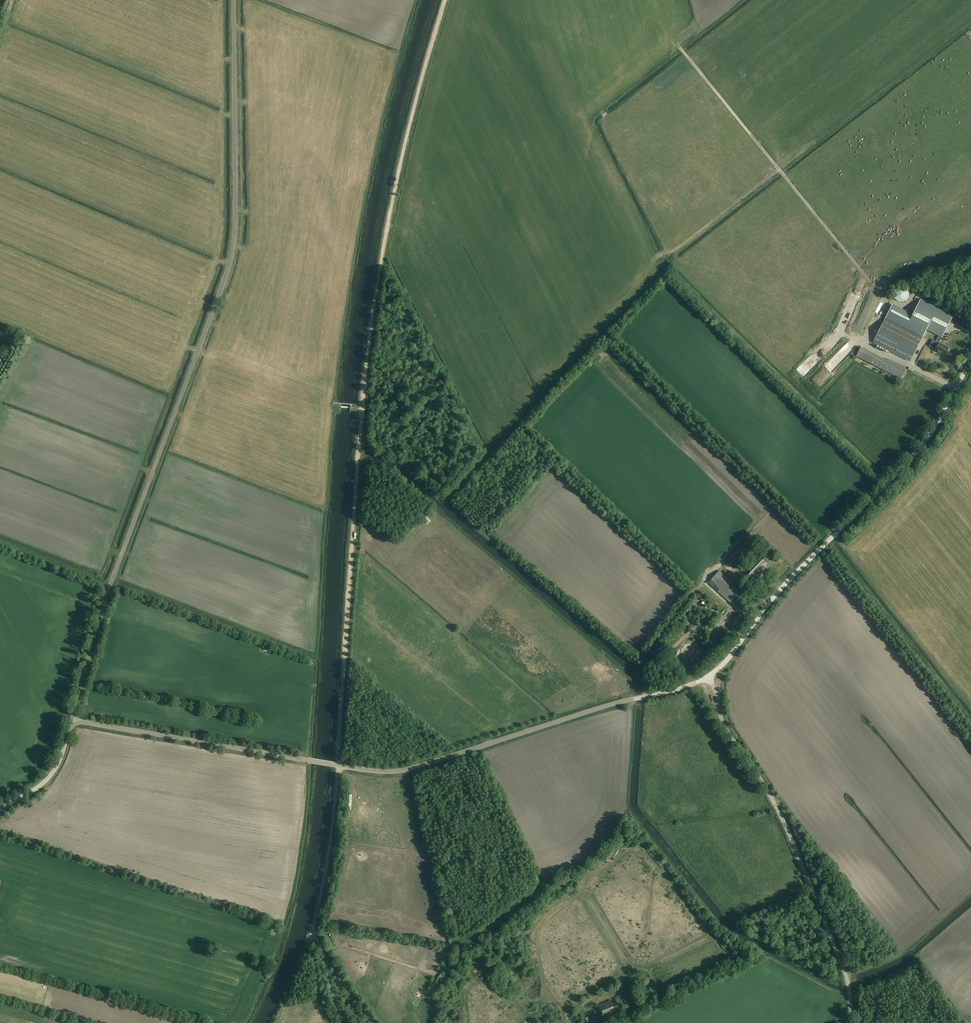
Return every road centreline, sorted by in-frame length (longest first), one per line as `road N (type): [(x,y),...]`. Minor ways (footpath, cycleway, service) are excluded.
road 1 (track): [(372,1022),(314,928),(338,765),(369,347),(399,172),(446,0)]
road 2 (unclassified): [(72,720),(104,602),(232,253),(234,0)]
road 3 (unclassified): [(708,676),(391,772),(72,720)]
road 4 (unclassified): [(708,676),(907,462),(970,359)]
road 5 (unclassified): [(848,1022),(840,957),(778,812),(725,729),(708,676)]
road 6 (unclassified): [(0,809),(47,780),(72,720)]

